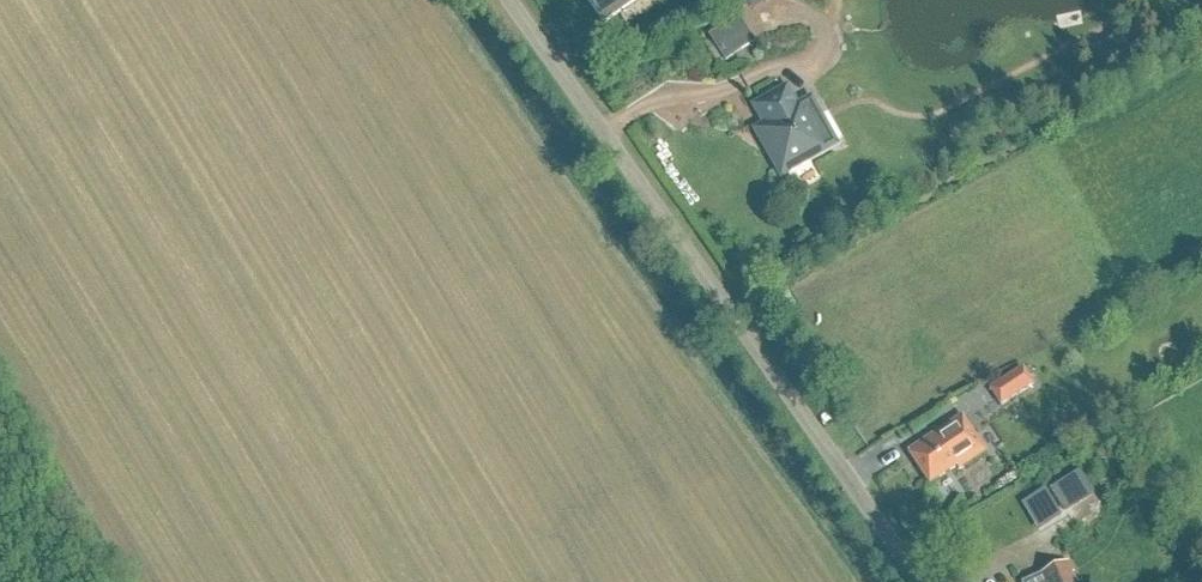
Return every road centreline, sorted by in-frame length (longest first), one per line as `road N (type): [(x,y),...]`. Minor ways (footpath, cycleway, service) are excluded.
road 1 (unclassified): [(902,581),(501,0)]

